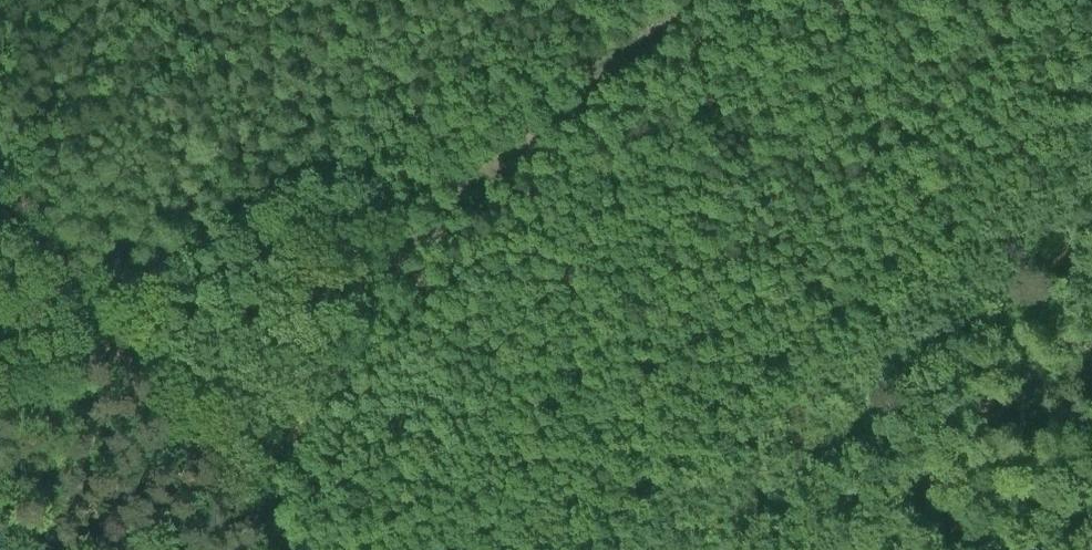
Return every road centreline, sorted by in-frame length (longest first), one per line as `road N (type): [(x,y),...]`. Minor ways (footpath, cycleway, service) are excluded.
road 1 (track): [(302,549),(0,203)]

